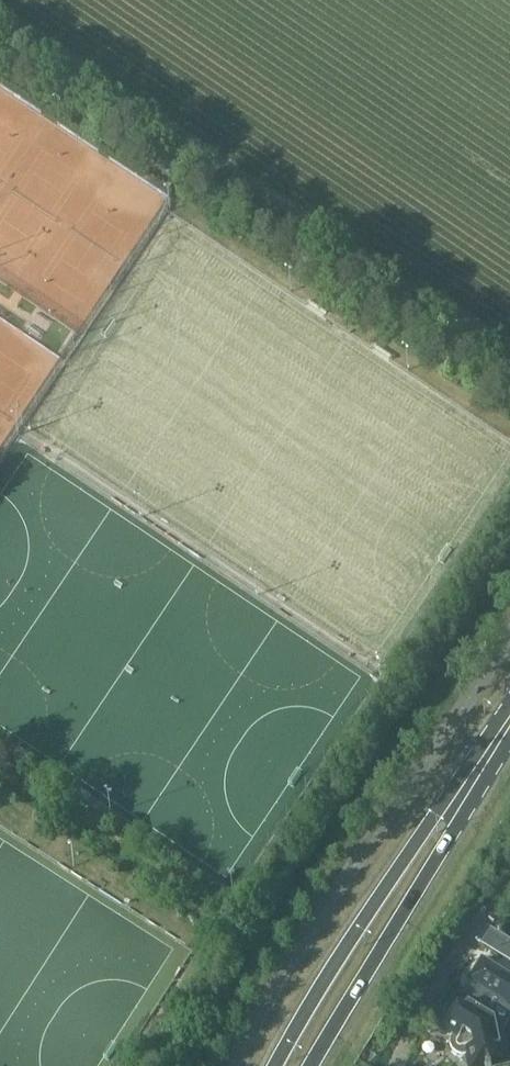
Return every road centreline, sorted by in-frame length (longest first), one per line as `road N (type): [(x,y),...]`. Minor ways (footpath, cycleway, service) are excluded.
road 1 (primary): [(504,734),(402,863),(278,1065)]
road 2 (primary): [(312,1065),(431,873),(504,734)]

